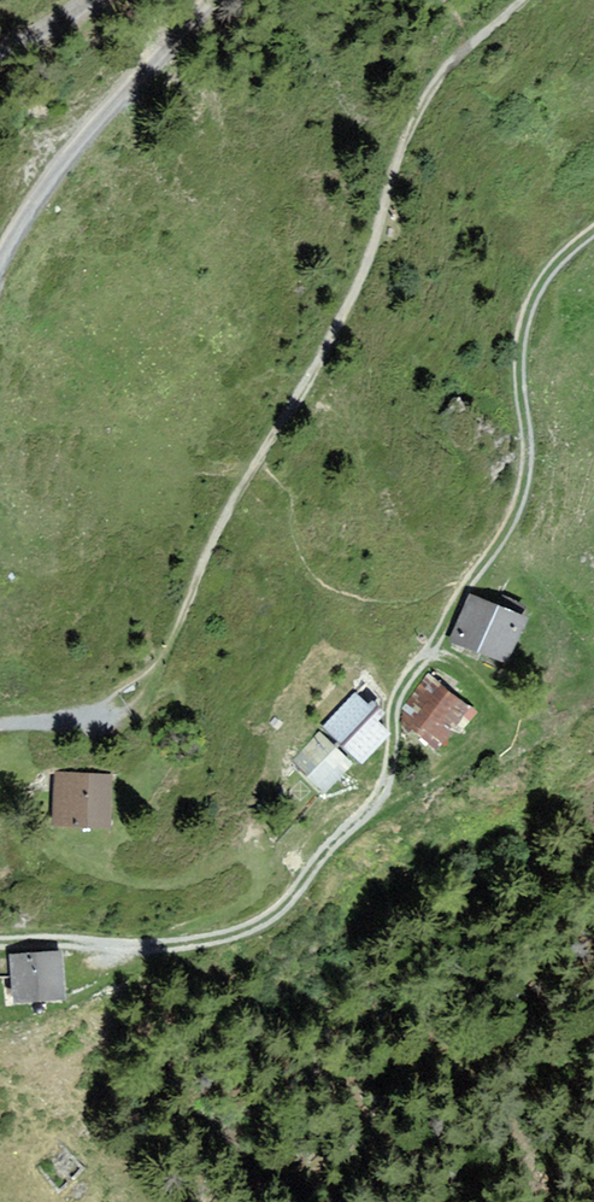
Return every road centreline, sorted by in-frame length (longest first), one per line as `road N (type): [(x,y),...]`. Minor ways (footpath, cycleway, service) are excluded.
road 1 (track): [(0,946),(186,944),(232,932),(373,810),(392,772),(395,703),(509,524),(522,488),(527,453),(518,349),(525,316),(538,288),(593,229)]
road 2 (track): [(0,725),(106,714),(152,678),(206,548),(354,276),(406,133),(436,79),(522,0)]
road 3 (track): [(209,0),(90,129),(0,259)]

